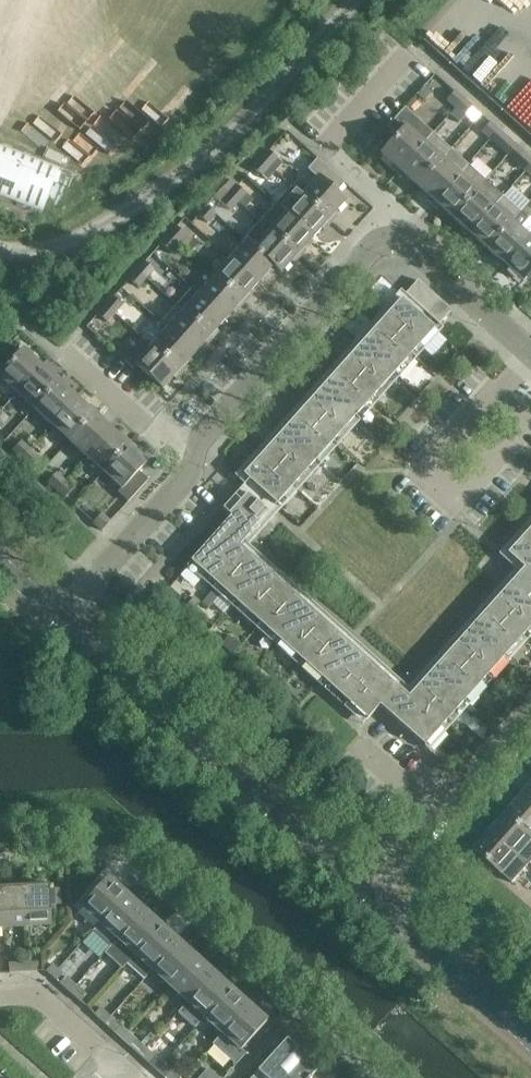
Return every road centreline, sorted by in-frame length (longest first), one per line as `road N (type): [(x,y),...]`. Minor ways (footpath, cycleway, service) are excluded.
road 1 (residential): [(530,356),(421,259),(394,250),(366,259),(190,462)]
road 2 (unclassified): [(371,897),(57,624)]
road 3 (residential): [(371,897),(530,711)]
road 4 (unclassified): [(530,1040),(371,897)]
road 5 (residential): [(190,462),(57,624)]
road 6 (residential): [(130,1077),(37,996),(0,997)]
road 7 (residential): [(190,462),(74,359)]

